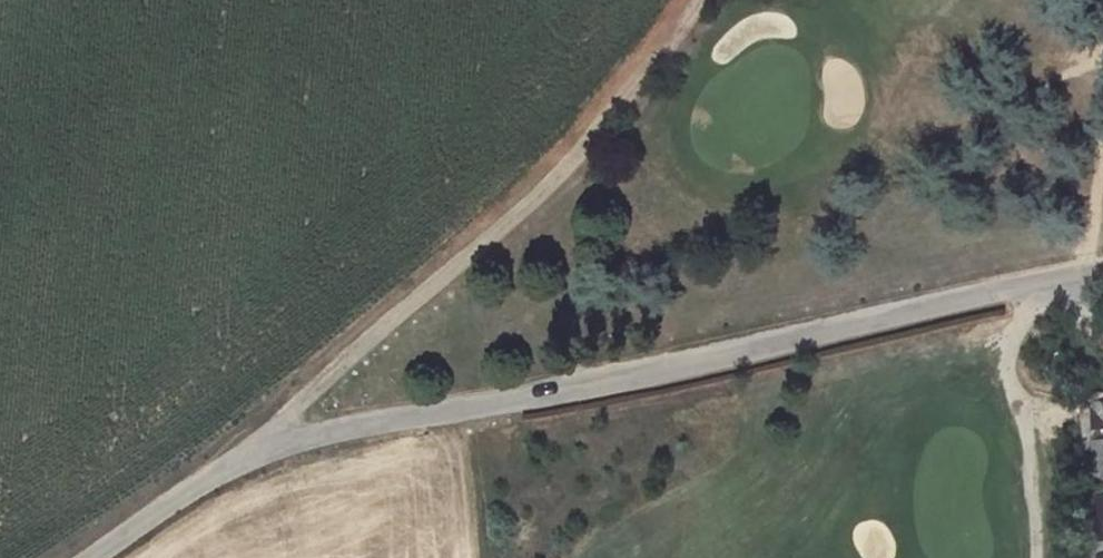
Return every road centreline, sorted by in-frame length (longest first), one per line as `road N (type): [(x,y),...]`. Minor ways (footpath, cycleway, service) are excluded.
road 1 (unclassified): [(92,557),(194,487),(265,449),(1102,277)]
road 2 (track): [(265,449),(298,405),(579,159),(694,0)]

